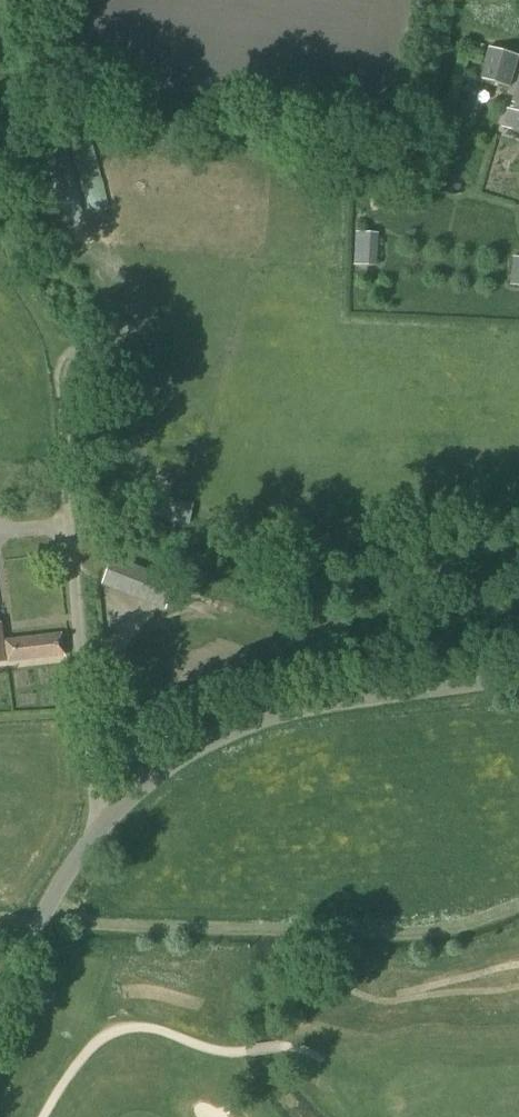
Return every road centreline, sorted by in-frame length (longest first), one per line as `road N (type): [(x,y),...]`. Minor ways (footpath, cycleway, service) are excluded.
road 1 (unclassified): [(0,1028),(55,911),(109,831),(178,761),(235,725),(518,677)]
road 2 (track): [(0,240),(24,259),(61,335),(88,814),(109,831)]

